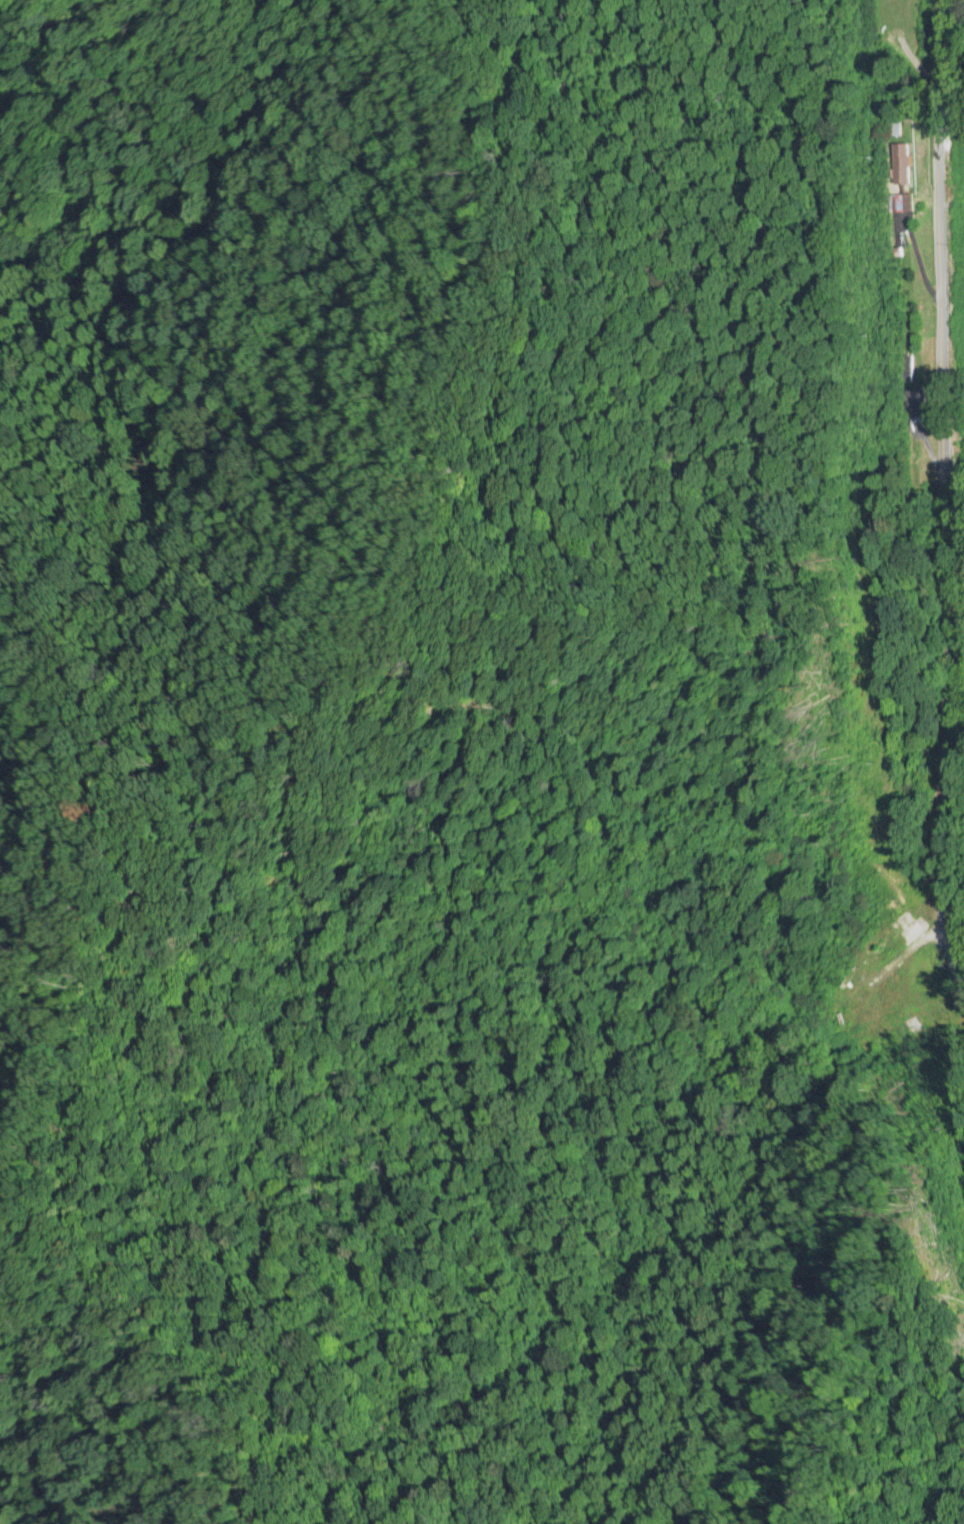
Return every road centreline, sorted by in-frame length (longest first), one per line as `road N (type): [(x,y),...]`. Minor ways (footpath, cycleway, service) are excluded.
road 1 (secondary): [(963,930),(940,375),(936,126),(944,0)]

